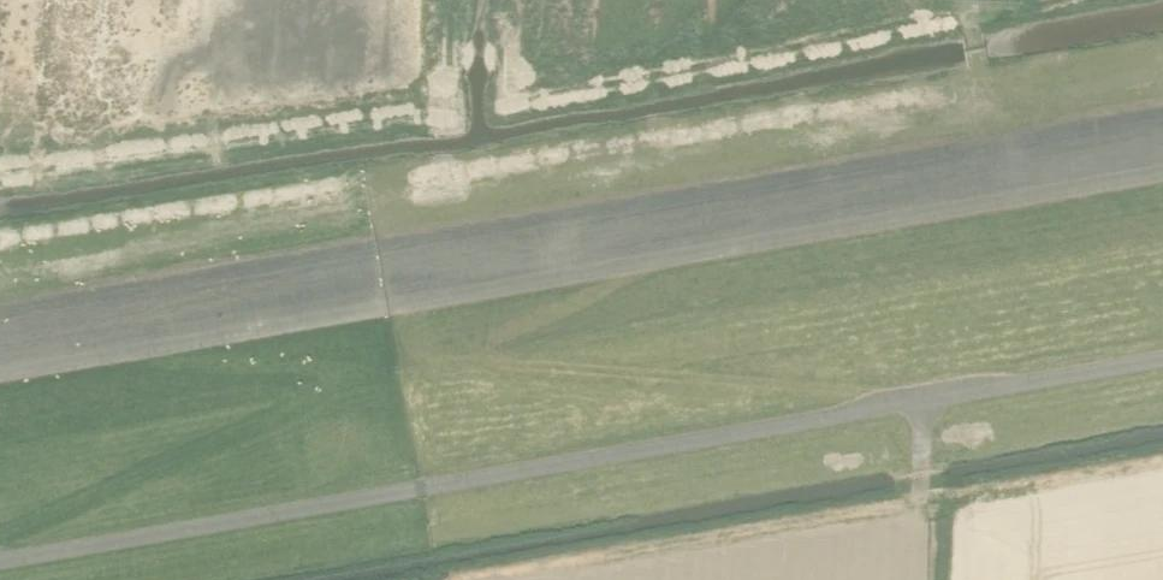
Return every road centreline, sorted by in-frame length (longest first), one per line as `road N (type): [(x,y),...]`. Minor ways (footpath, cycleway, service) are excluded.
road 1 (track): [(0,370),(1162,170)]
road 2 (track): [(694,250),(465,360),(910,400)]
road 3 (track): [(108,351),(332,383),(0,533)]

